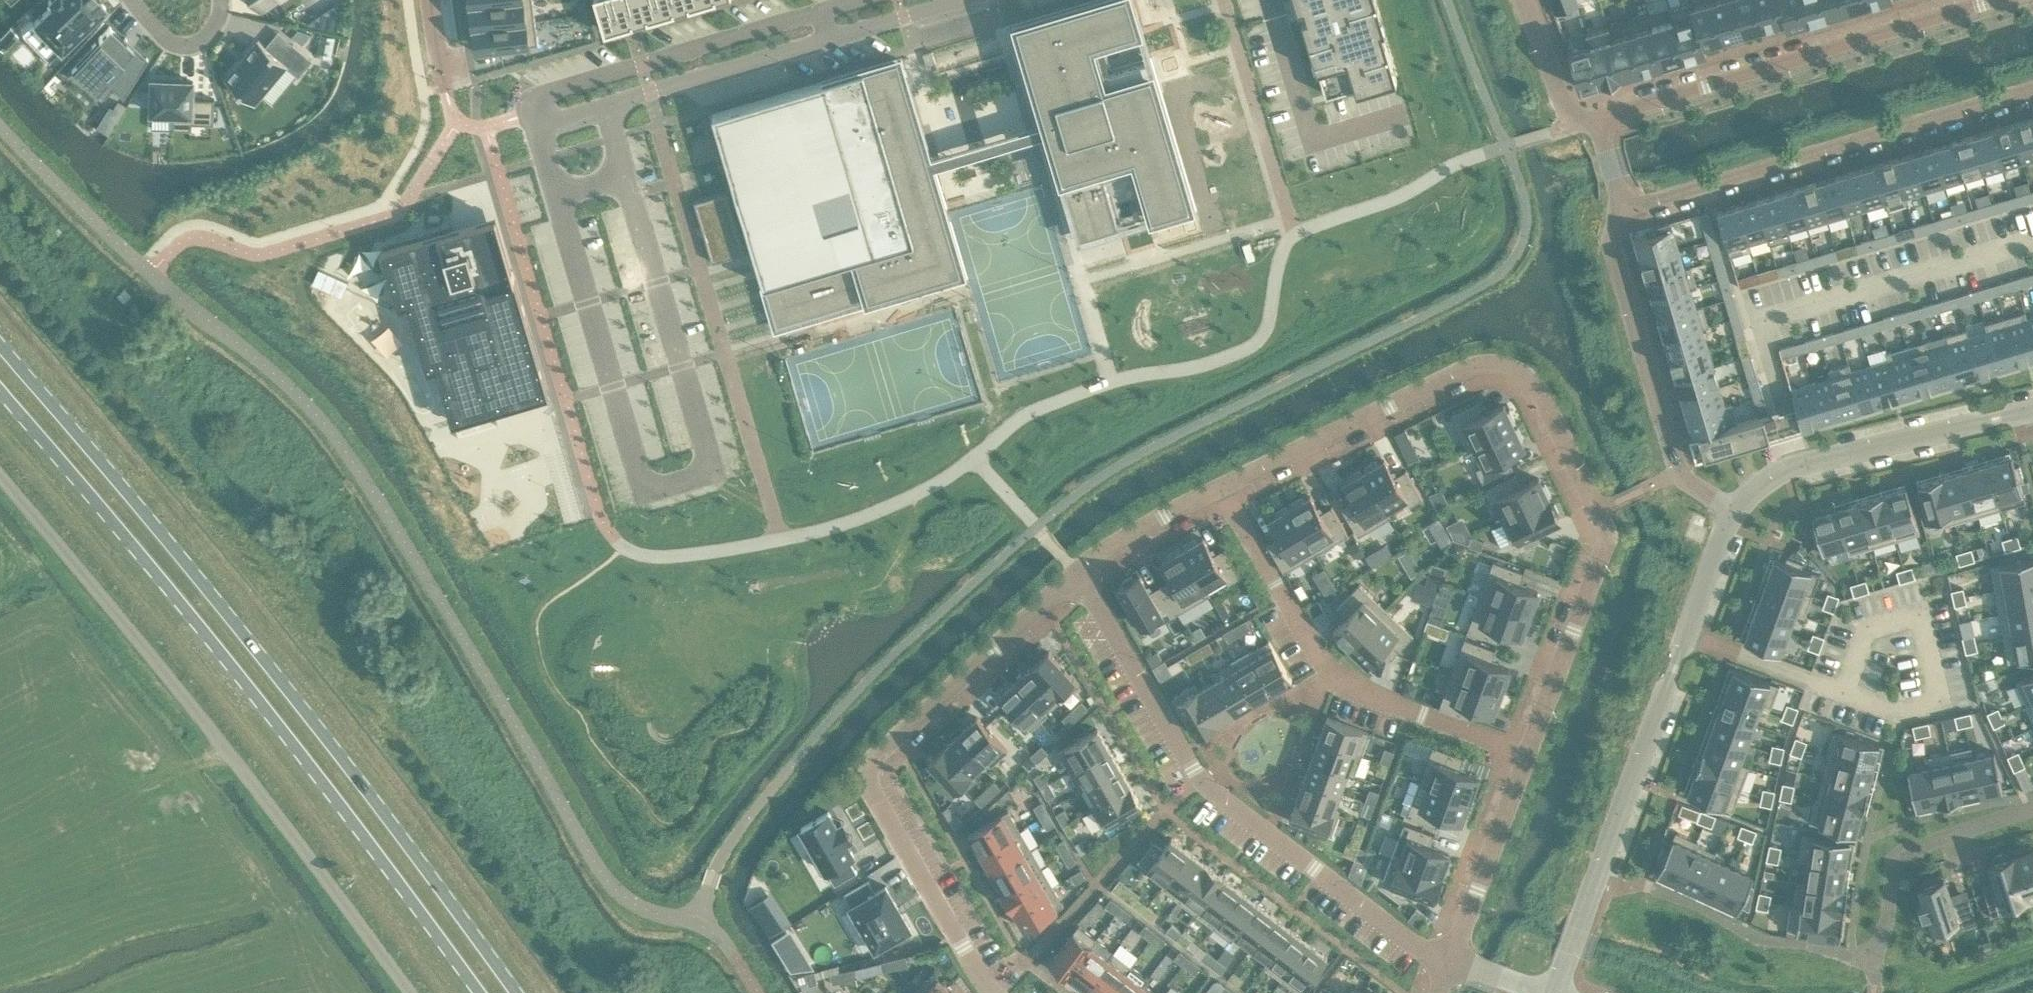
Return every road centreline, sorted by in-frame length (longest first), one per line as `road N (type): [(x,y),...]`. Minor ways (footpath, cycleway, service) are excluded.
road 1 (primary): [(516,992),(253,643),(0,351)]
road 2 (primary): [(0,395),(226,655),(478,992)]
road 3 (residential): [(1529,754),(1603,534),(1546,403),(1521,374),(1504,366),(1469,371),(1217,486)]
road 4 (unclassified): [(409,992),(213,733),(0,474)]
road 5 (residential): [(1077,575),(1199,780),(1419,948),(1450,962)]
road 6 (residential): [(994,992),(874,796),(869,768),(1077,575)]
road 7 (tertiary): [(1558,992),(1735,511)]
road 8 (residential): [(1217,486),(1331,675),(1351,690),(1529,754)]
road 9 (residential): [(1619,211),(2032,89)]
road 10 (residential): [(1994,0),(1592,120)]
road 11 (residential): [(1735,511),(1680,471),(1619,254),(1619,211)]
road 12 (residential): [(821,13),(540,94),(526,117)]
road 13 (tertiary): [(1735,511),(1782,472),(2032,410)]
road 14 (residential): [(526,117),(545,123),(829,43)]
road 15 (residential): [(1450,962),(1529,754)]
road 16 (residential): [(1217,486),(1104,549),(1077,575)]
road 17 (residential): [(829,43),(970,0)]
road 18 (residential): [(1592,120),(1557,83),(1527,0)]
road 19 (residential): [(132,0),(163,39),(191,45),(213,28),(218,0)]
road 20 (residential): [(1913,846),(2032,805)]
road 21 (residential): [(431,0),(457,120)]

